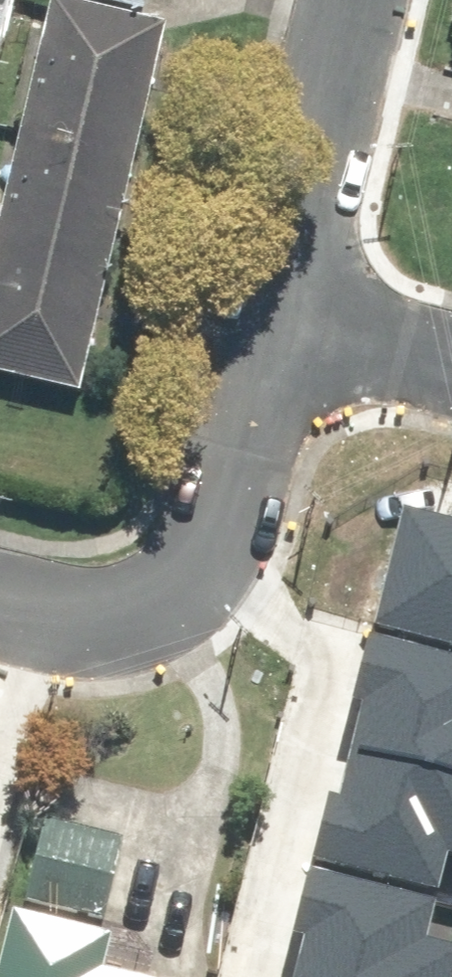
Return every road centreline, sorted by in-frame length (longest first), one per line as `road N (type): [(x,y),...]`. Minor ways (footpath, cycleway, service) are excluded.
road 1 (residential): [(0,602),(60,616),(129,607),(185,567),(227,511),(281,321)]
road 2 (residential): [(281,321),(360,0)]
road 3 (residential): [(281,321),(451,363)]

